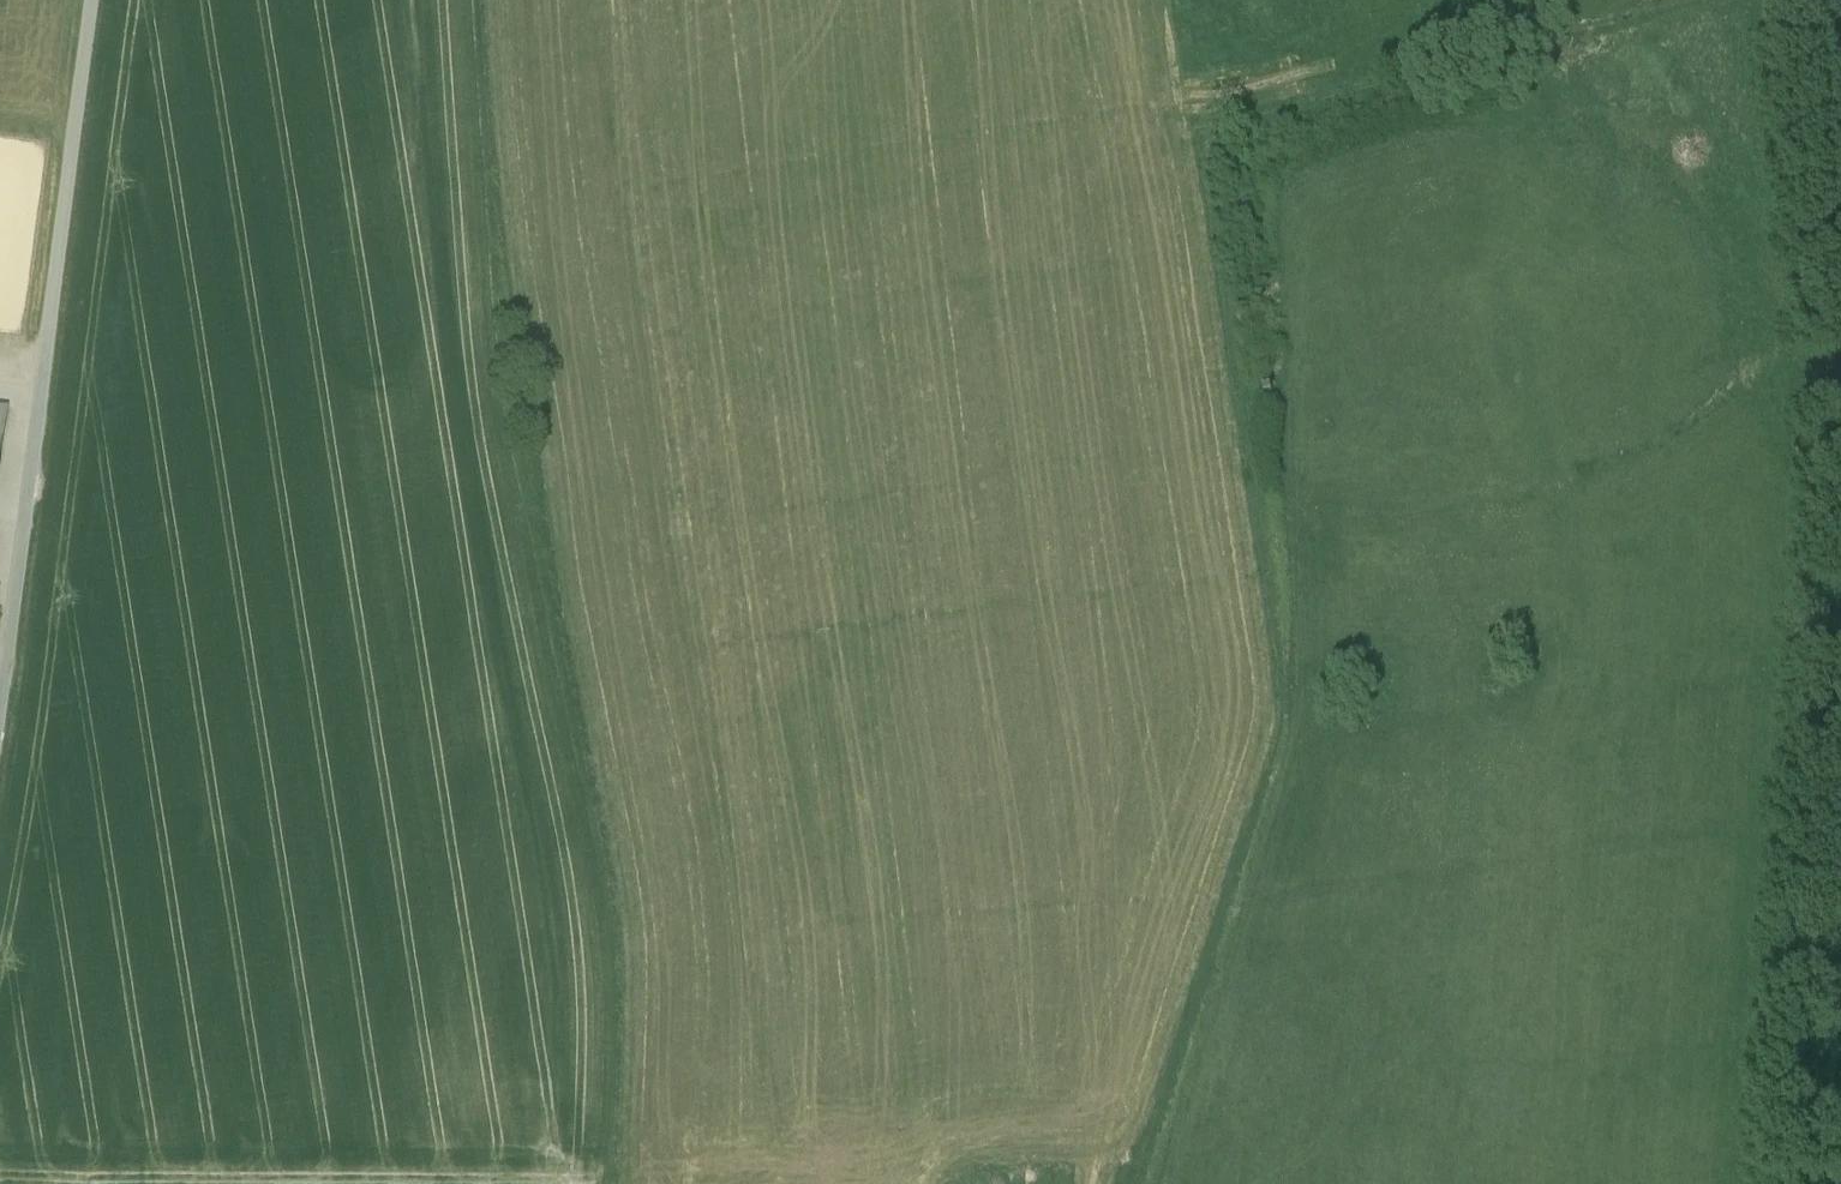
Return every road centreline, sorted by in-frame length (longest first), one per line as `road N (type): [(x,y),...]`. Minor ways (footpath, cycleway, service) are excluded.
road 1 (residential): [(90,0),(0,710)]

